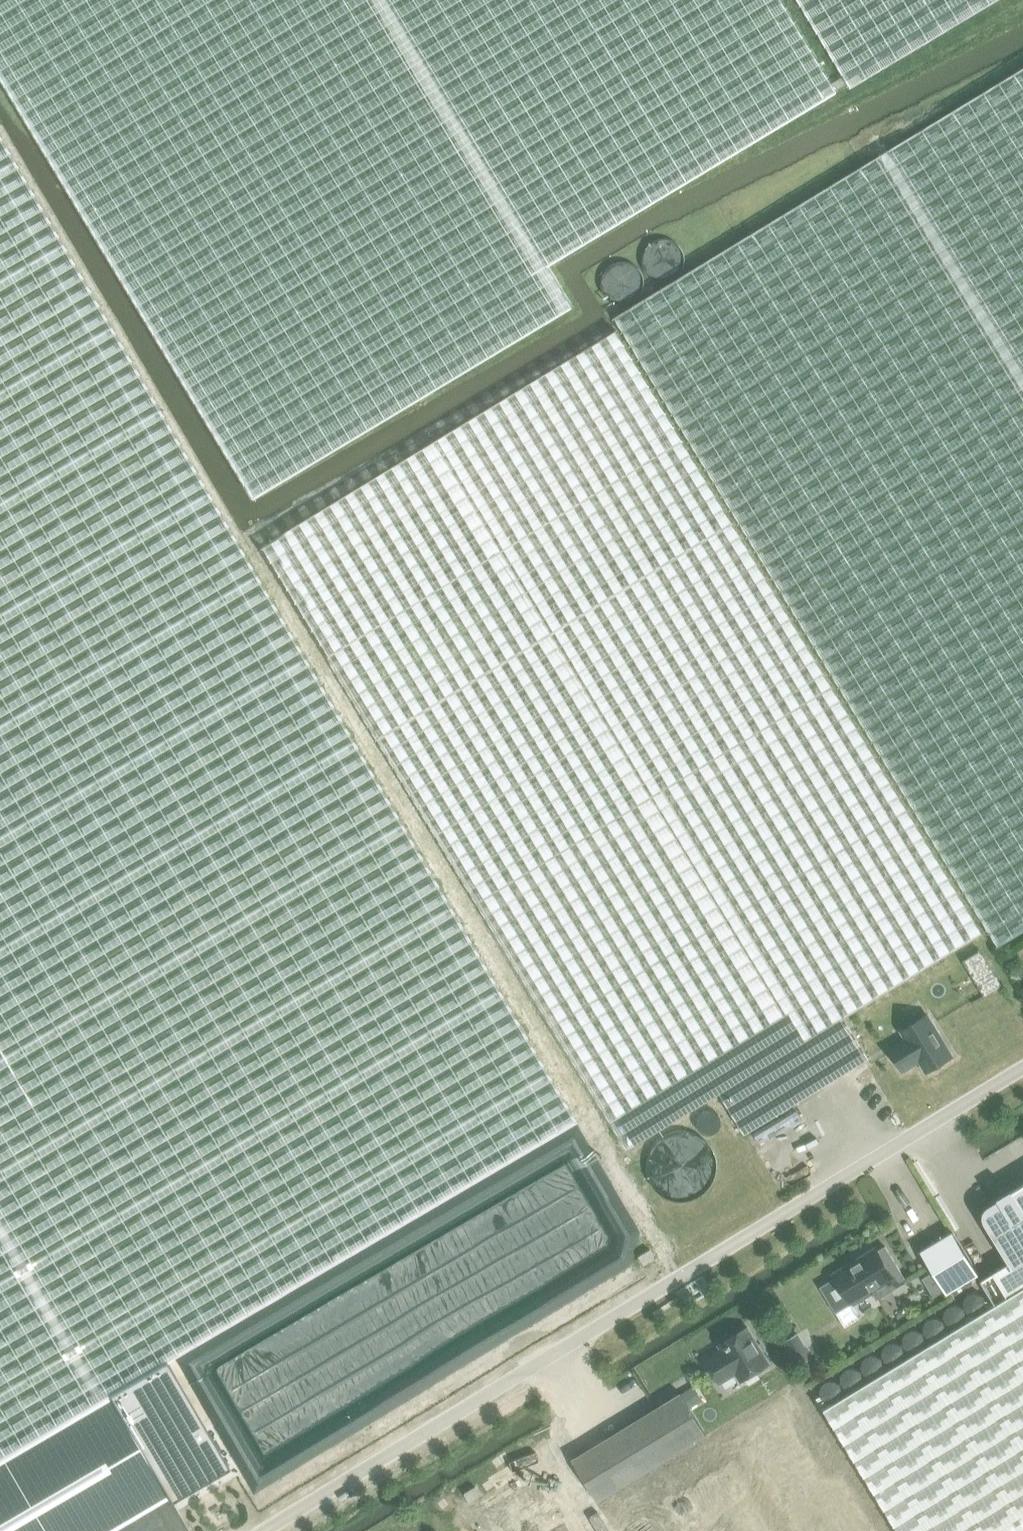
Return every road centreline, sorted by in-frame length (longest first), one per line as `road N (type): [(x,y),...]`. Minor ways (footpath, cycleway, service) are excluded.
road 1 (unclassified): [(1022,1067),(263,1530)]

